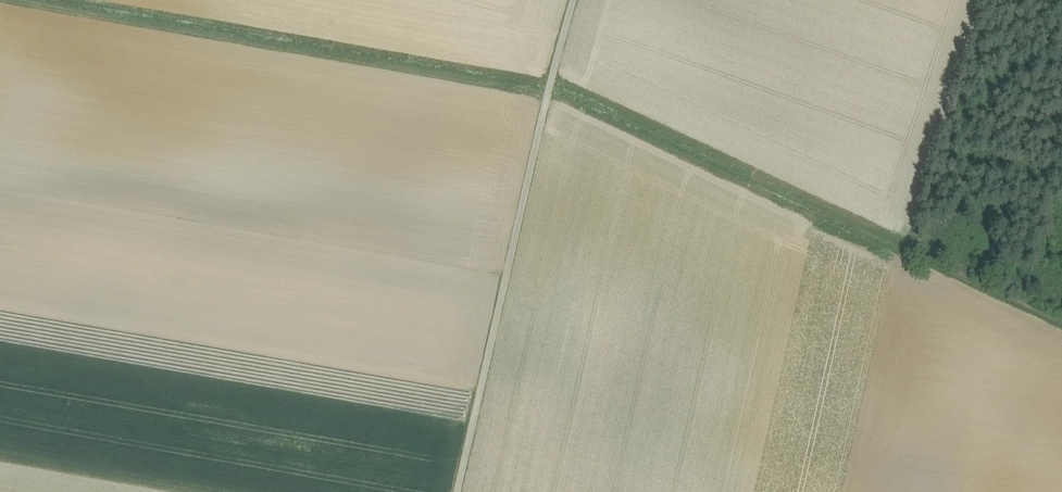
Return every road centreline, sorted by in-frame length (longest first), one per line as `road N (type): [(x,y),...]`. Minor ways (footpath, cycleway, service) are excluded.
road 1 (track): [(465,491),(573,0)]

